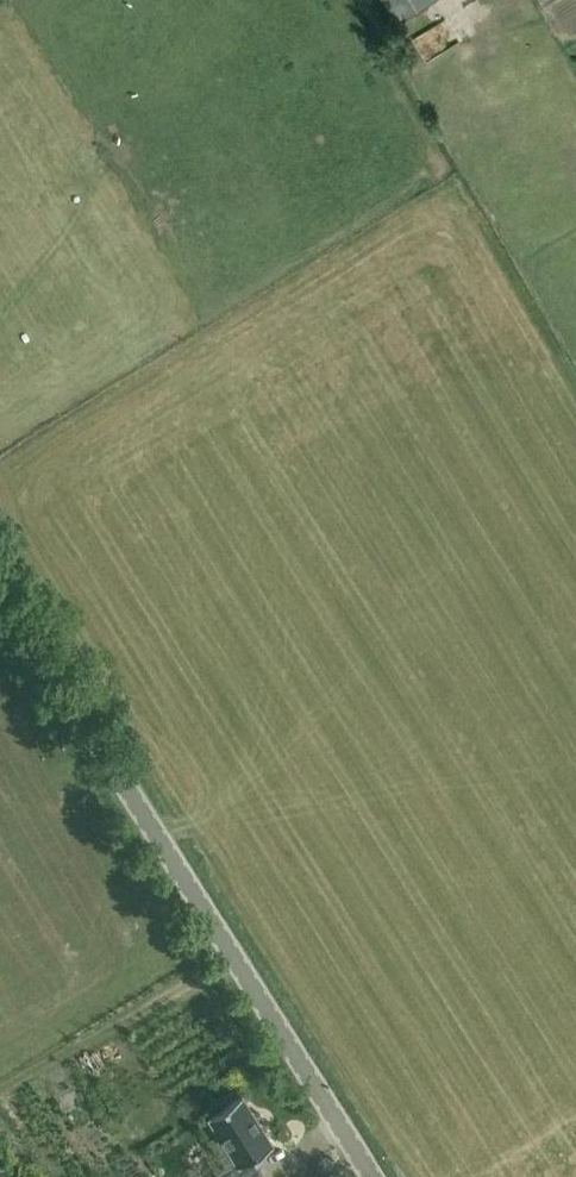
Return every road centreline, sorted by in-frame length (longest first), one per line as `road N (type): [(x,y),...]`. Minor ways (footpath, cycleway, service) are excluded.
road 1 (tertiary): [(372,1176),(0,582)]

